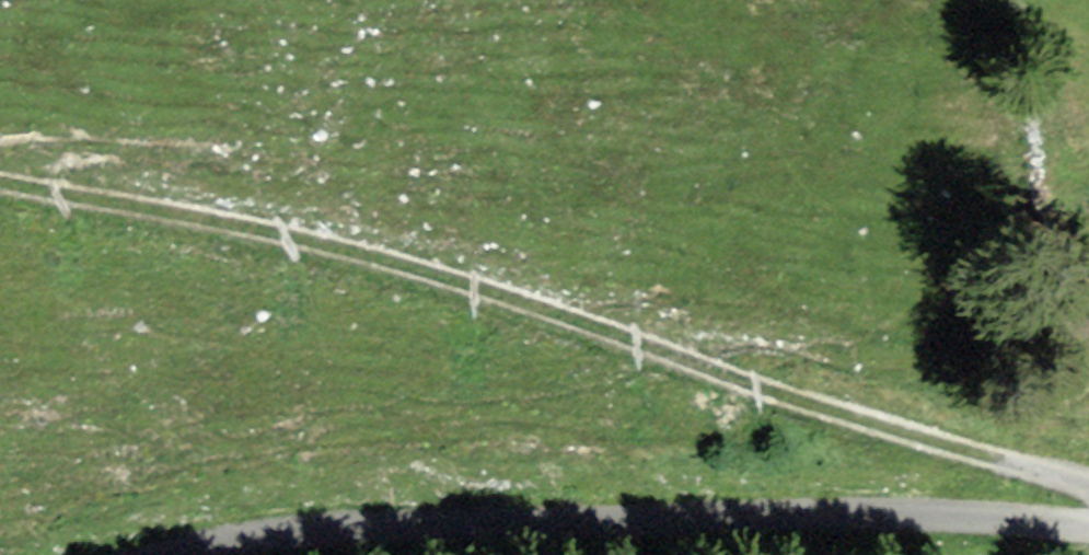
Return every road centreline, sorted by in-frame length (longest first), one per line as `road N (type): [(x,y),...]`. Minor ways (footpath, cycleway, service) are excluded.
road 1 (track): [(1088,500),(1027,468),(325,255),(0,187)]
road 2 (unclassified): [(1088,526),(315,531),(233,554)]

